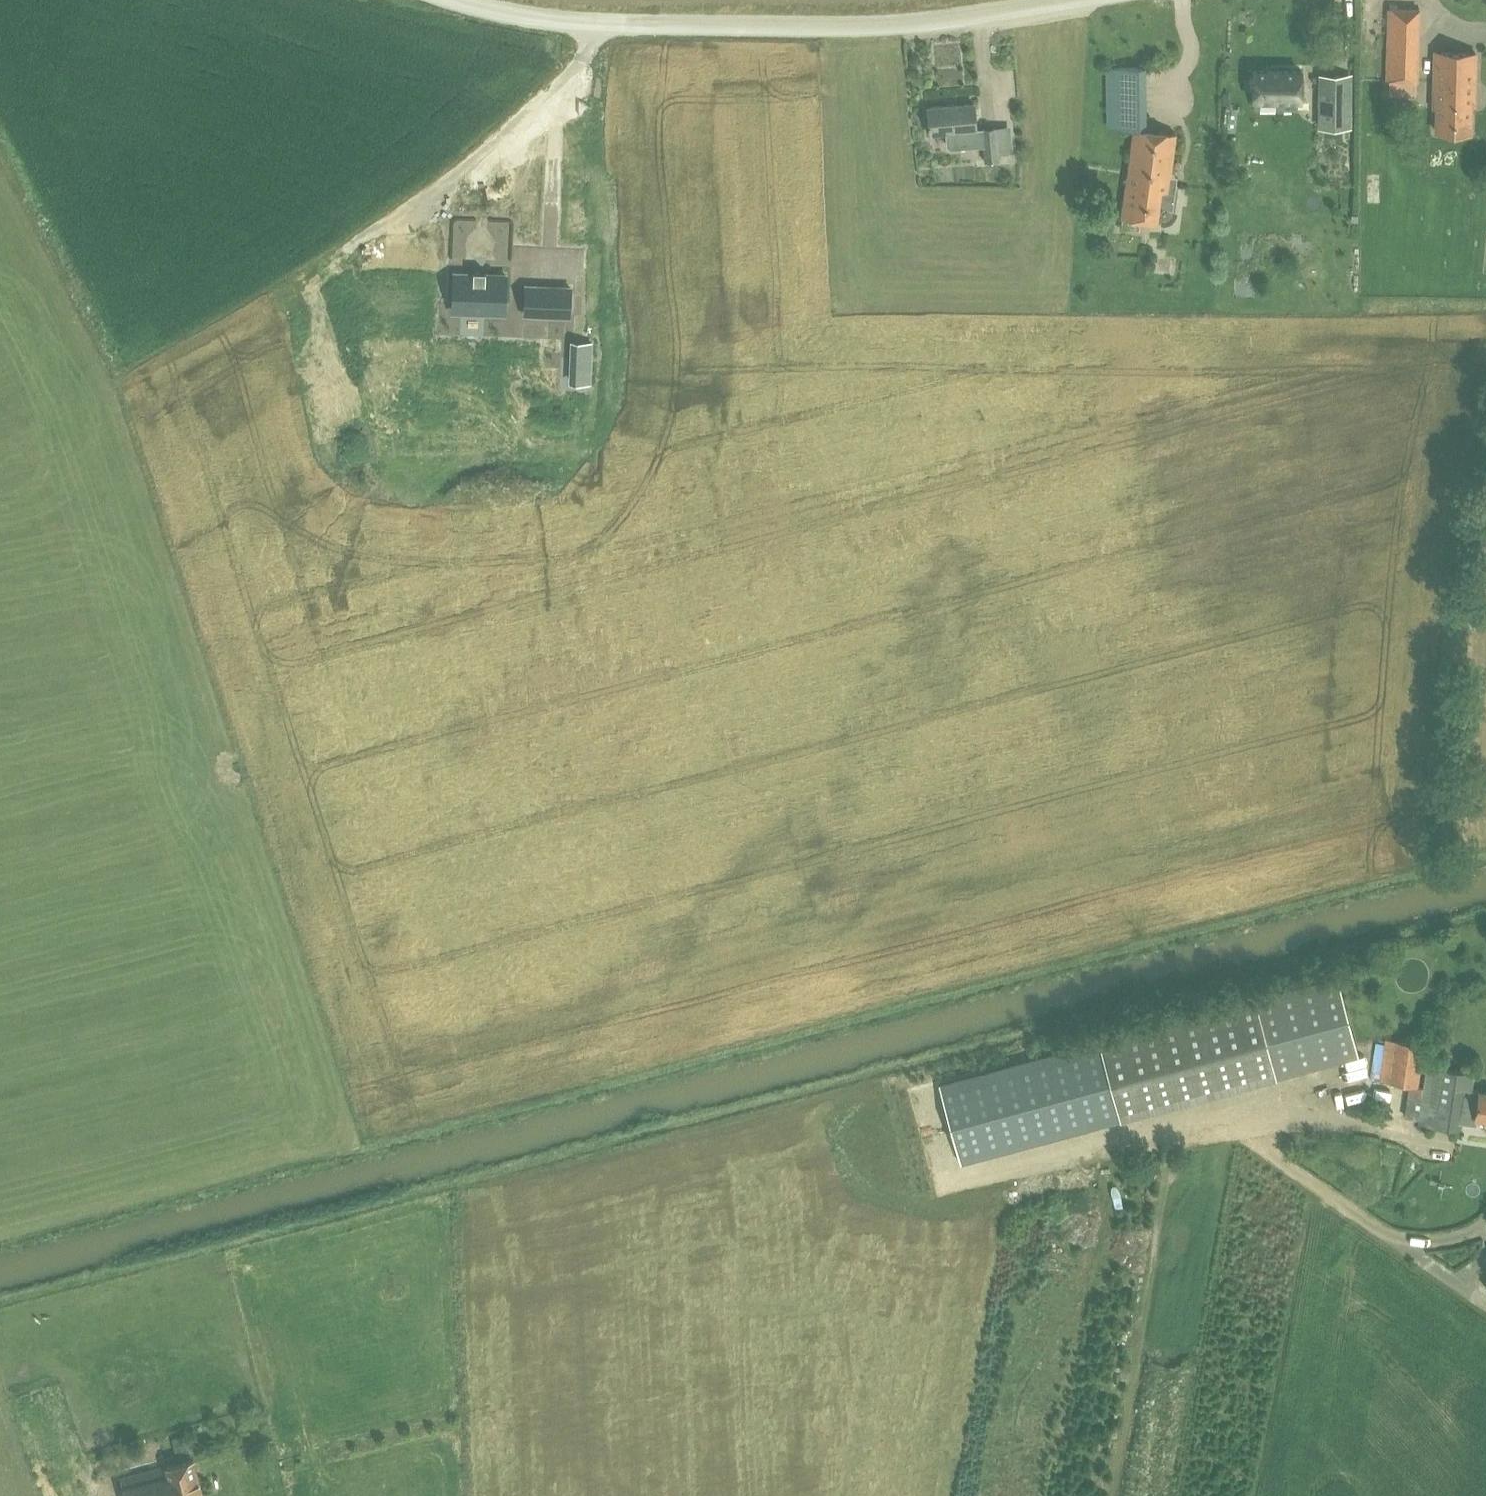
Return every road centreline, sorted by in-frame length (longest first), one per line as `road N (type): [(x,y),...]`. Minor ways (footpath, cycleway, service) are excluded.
road 1 (tertiary): [(465,0),(591,23),(785,29),(1061,0)]

